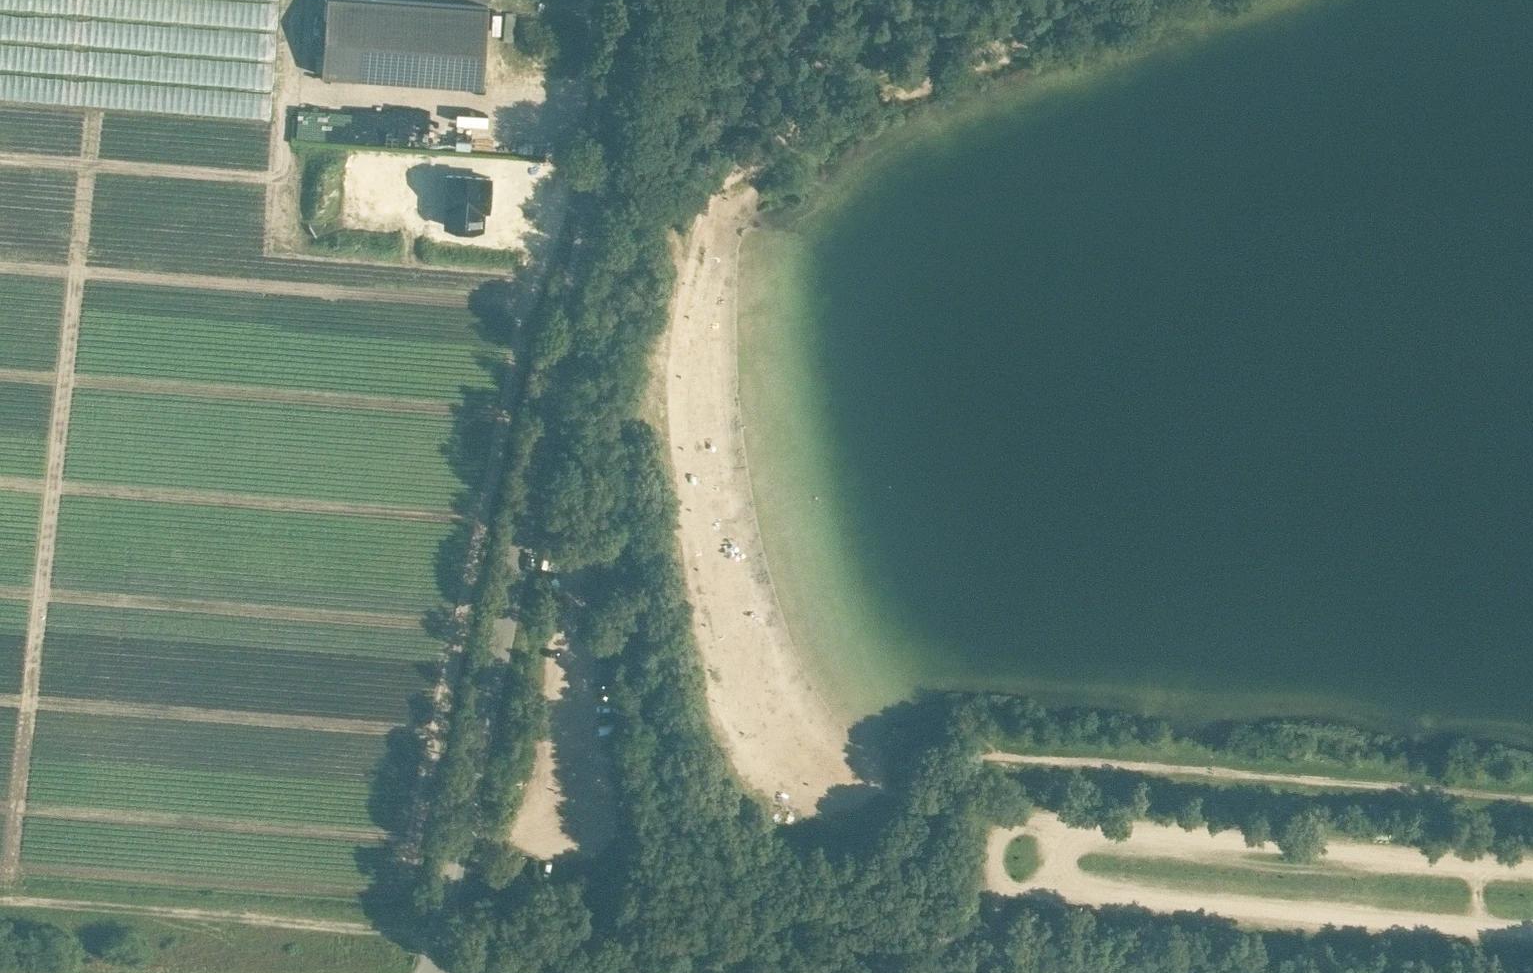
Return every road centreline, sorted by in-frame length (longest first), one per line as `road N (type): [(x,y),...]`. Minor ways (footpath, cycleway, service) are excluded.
road 1 (unclassified): [(431,972),(635,0)]

